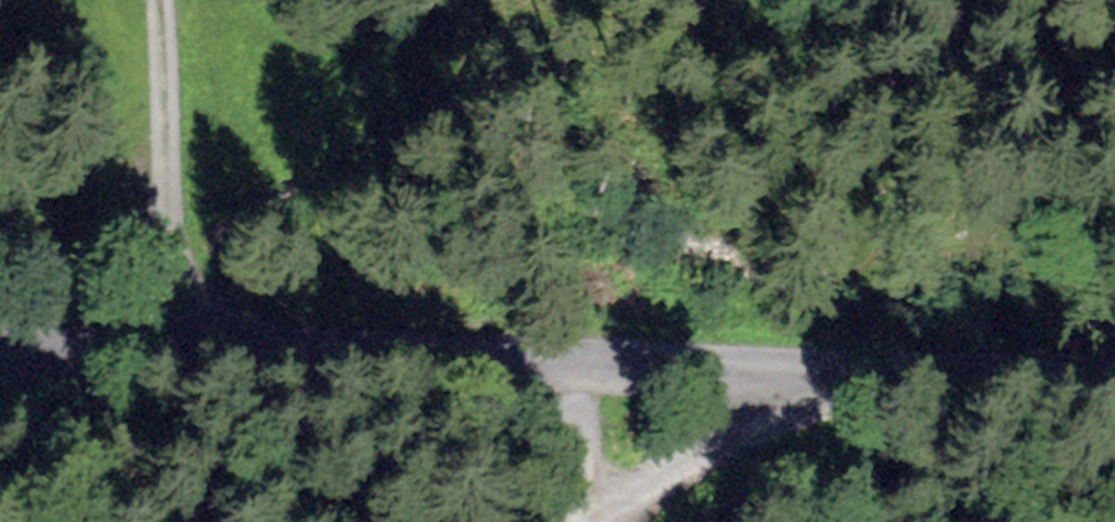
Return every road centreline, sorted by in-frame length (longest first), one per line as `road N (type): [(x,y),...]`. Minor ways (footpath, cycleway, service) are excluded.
road 1 (unclassified): [(1114,386),(564,357),(0,349)]
road 2 (track): [(186,348),(162,0)]
road 3 (track): [(588,521),(862,368)]
road 4 (track): [(564,357),(598,513)]

